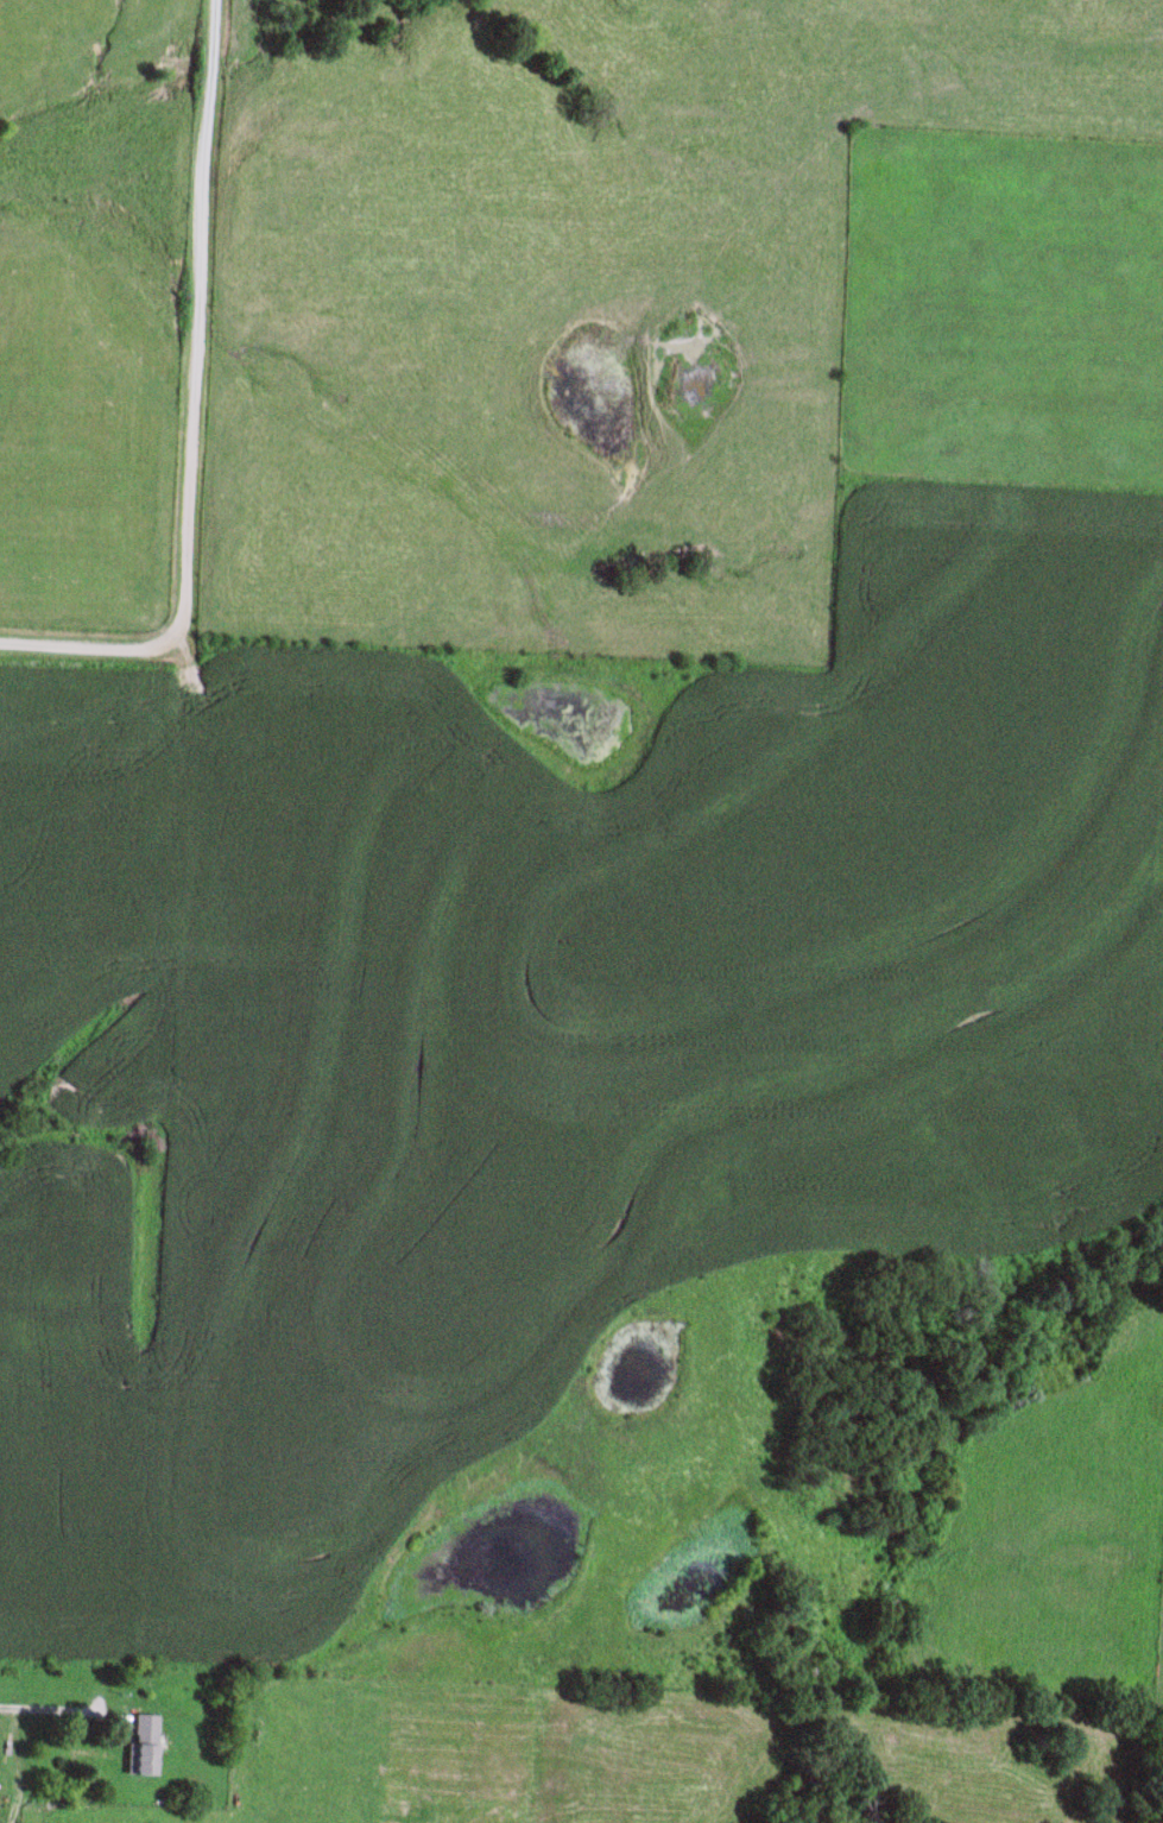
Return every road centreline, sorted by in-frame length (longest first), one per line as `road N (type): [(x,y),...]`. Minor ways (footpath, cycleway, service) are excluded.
road 1 (residential): [(212,0),(183,622),(169,643),(137,649),(0,642)]

